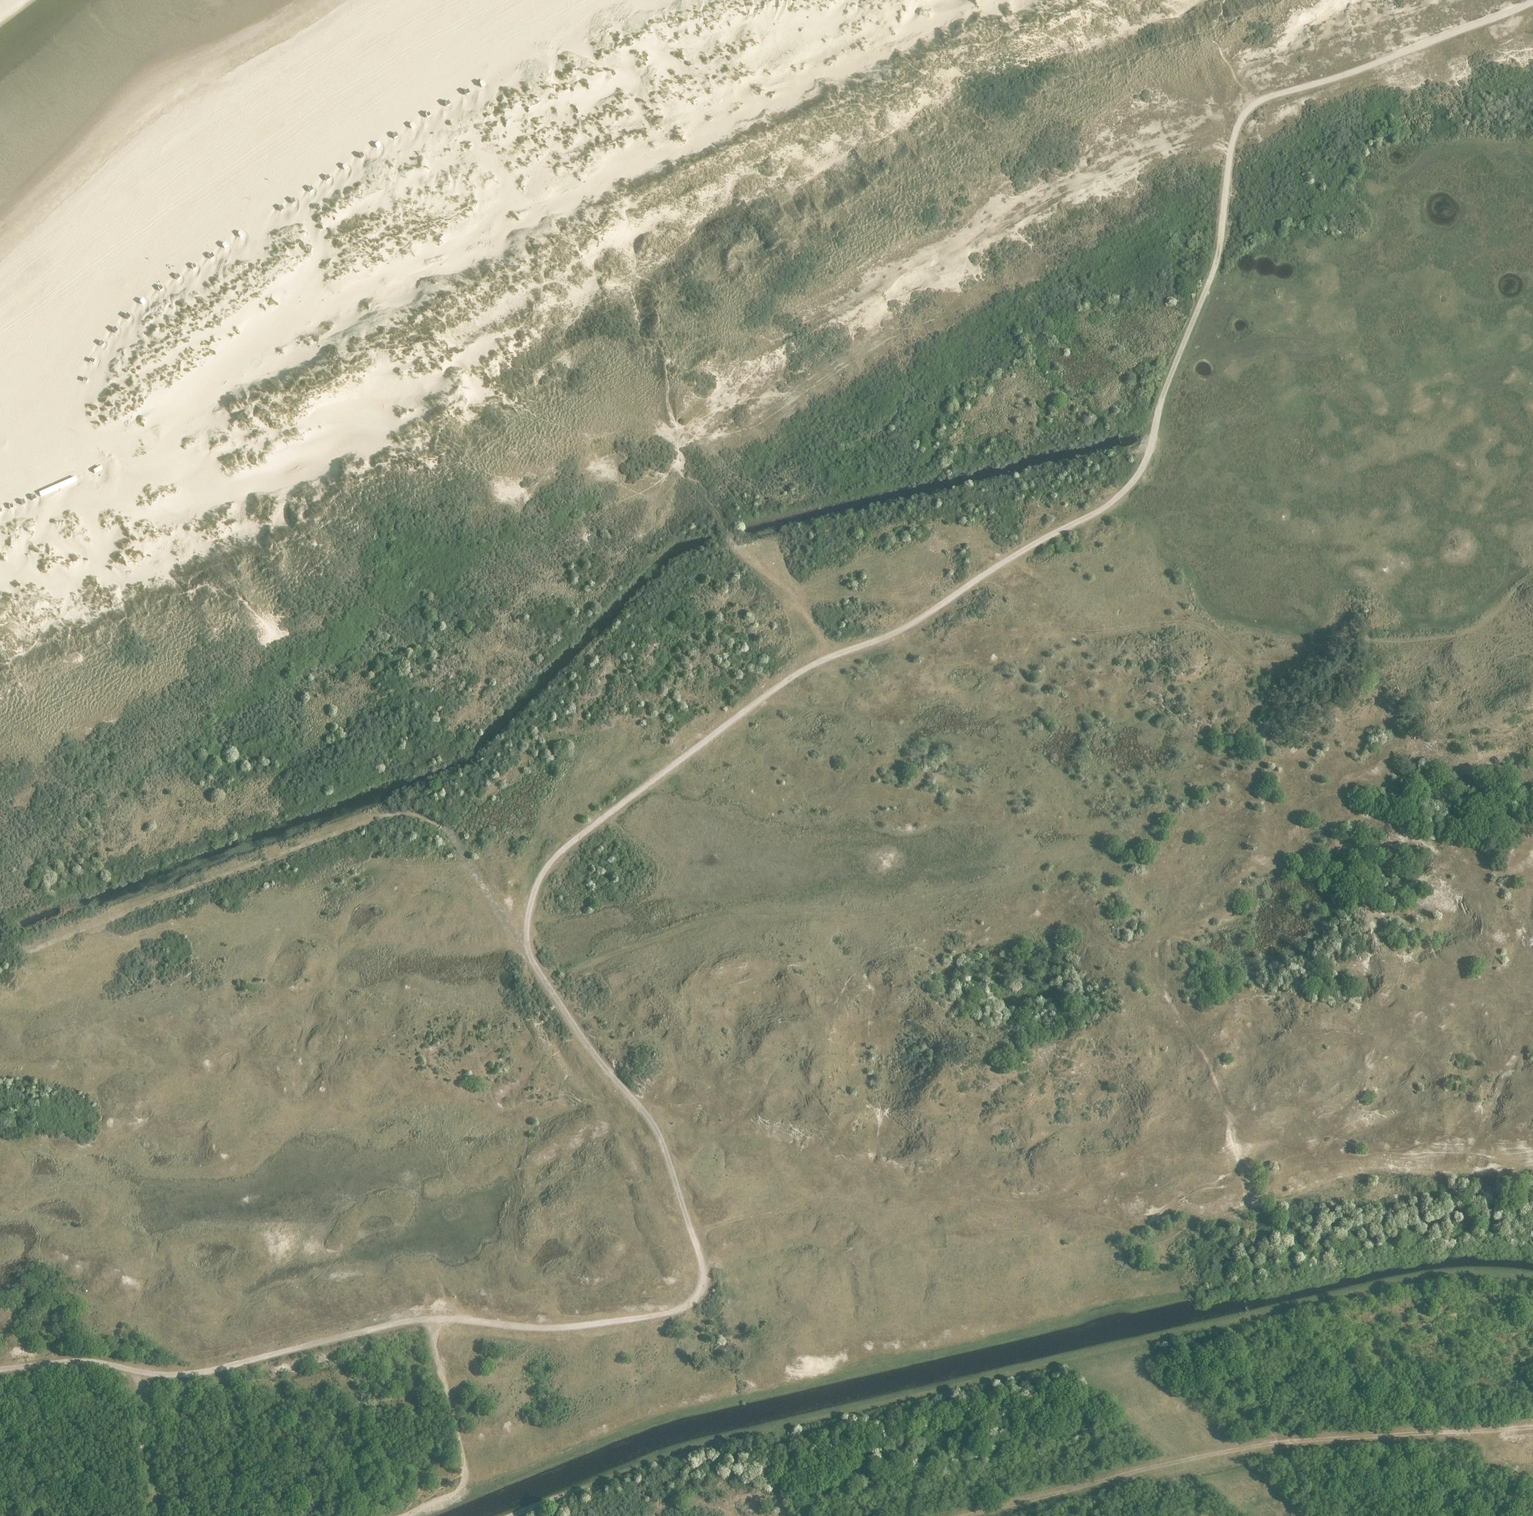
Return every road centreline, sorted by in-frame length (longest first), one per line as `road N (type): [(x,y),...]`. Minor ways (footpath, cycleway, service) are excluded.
road 1 (track): [(1532,3),(1248,106),(1232,134),(1216,271),(1133,483),(882,637),(825,658),(558,856),(535,892),(530,956),(601,1064),(649,1118),(696,1242),(700,1285),(694,1298),(665,1313),(528,1325),(434,1317)]
road 2 (track): [(434,1317),(182,1373),(72,1361),(0,1369)]

